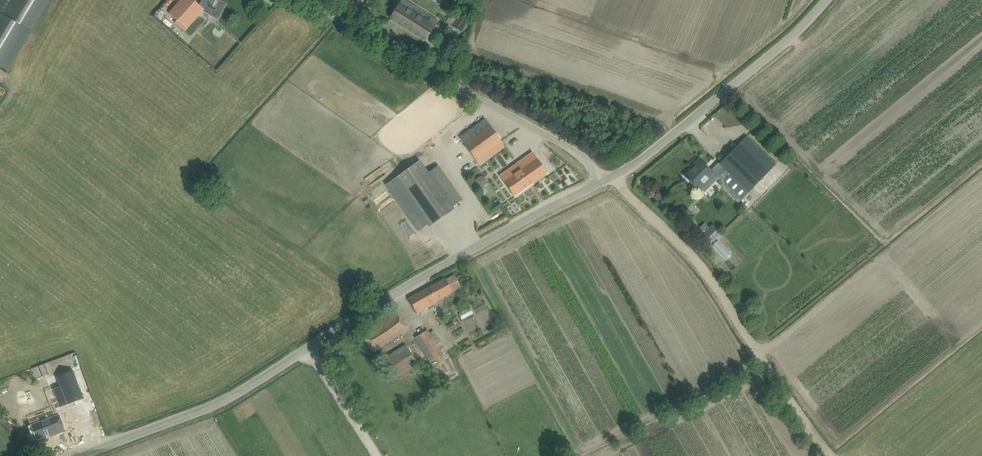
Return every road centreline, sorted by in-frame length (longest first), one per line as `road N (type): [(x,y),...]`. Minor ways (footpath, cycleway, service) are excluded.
road 1 (unclassified): [(83,455),(216,404),(360,313),(606,179)]
road 2 (unclassified): [(606,179),(545,134),(299,0)]
road 3 (track): [(614,175),(707,279),(827,455)]
road 4 (unclassified): [(833,0),(614,175)]

